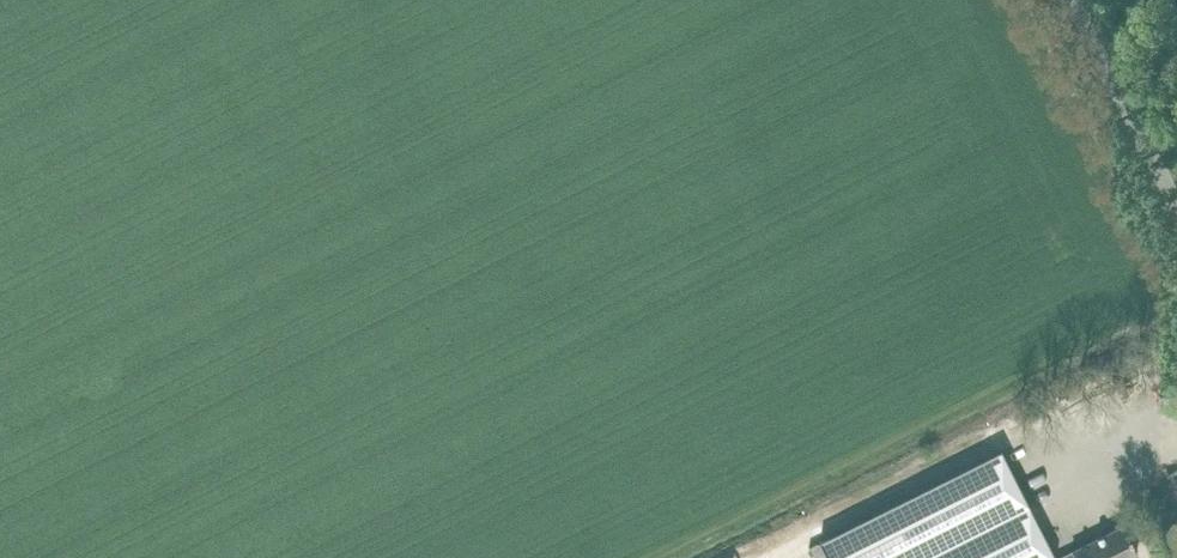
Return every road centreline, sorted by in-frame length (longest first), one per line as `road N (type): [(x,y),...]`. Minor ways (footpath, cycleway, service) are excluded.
road 1 (unclassified): [(1176,211),(1070,0)]

